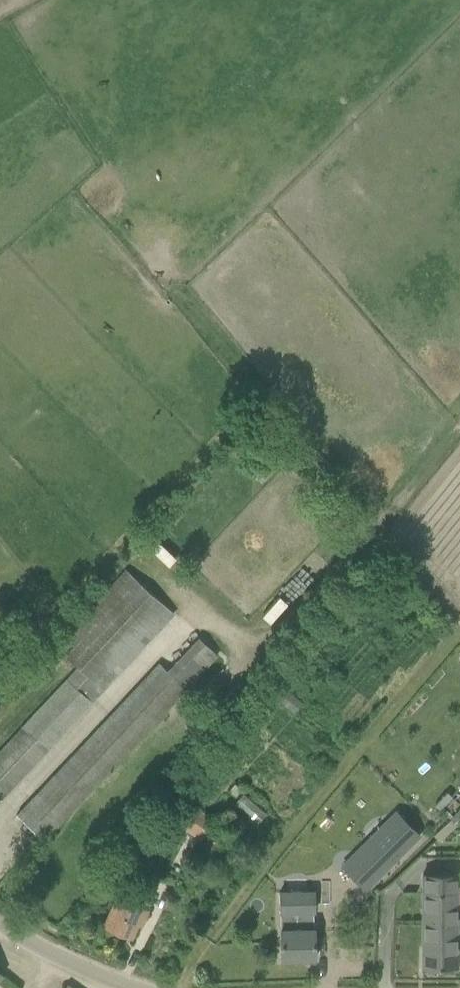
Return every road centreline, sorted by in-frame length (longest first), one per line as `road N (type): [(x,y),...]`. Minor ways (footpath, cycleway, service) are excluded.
road 1 (unclassified): [(122,987),(0,925)]

